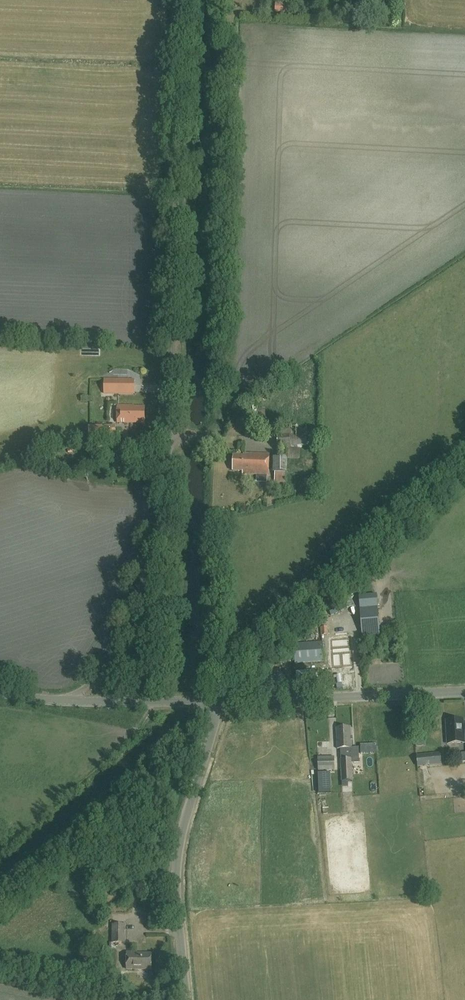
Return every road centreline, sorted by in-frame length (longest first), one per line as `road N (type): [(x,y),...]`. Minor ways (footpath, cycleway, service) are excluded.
road 1 (unclassified): [(123,642),(167,494),(182,0)]
road 2 (track): [(464,468),(218,701)]
road 3 (unclassified): [(189,999),(179,835),(218,701)]
road 4 (tertiary): [(218,701),(464,690)]

